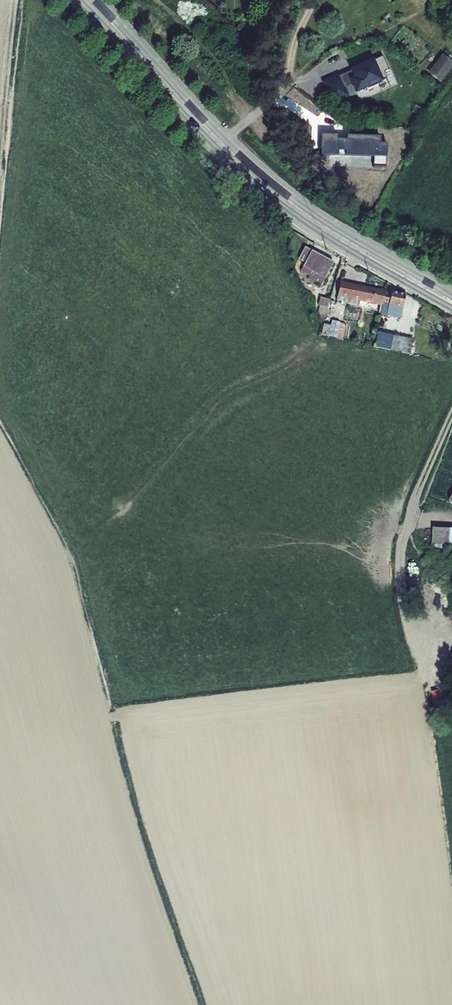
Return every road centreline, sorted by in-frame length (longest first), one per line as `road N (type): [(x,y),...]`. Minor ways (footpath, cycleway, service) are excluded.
road 1 (secondary): [(78,0),(249,178),(333,240),(451,306)]
road 2 (secondary): [(451,297),(278,189),(94,0)]
road 3 (track): [(451,414),(401,533),(409,629),(427,678)]
road 4 (track): [(0,145),(14,0)]

